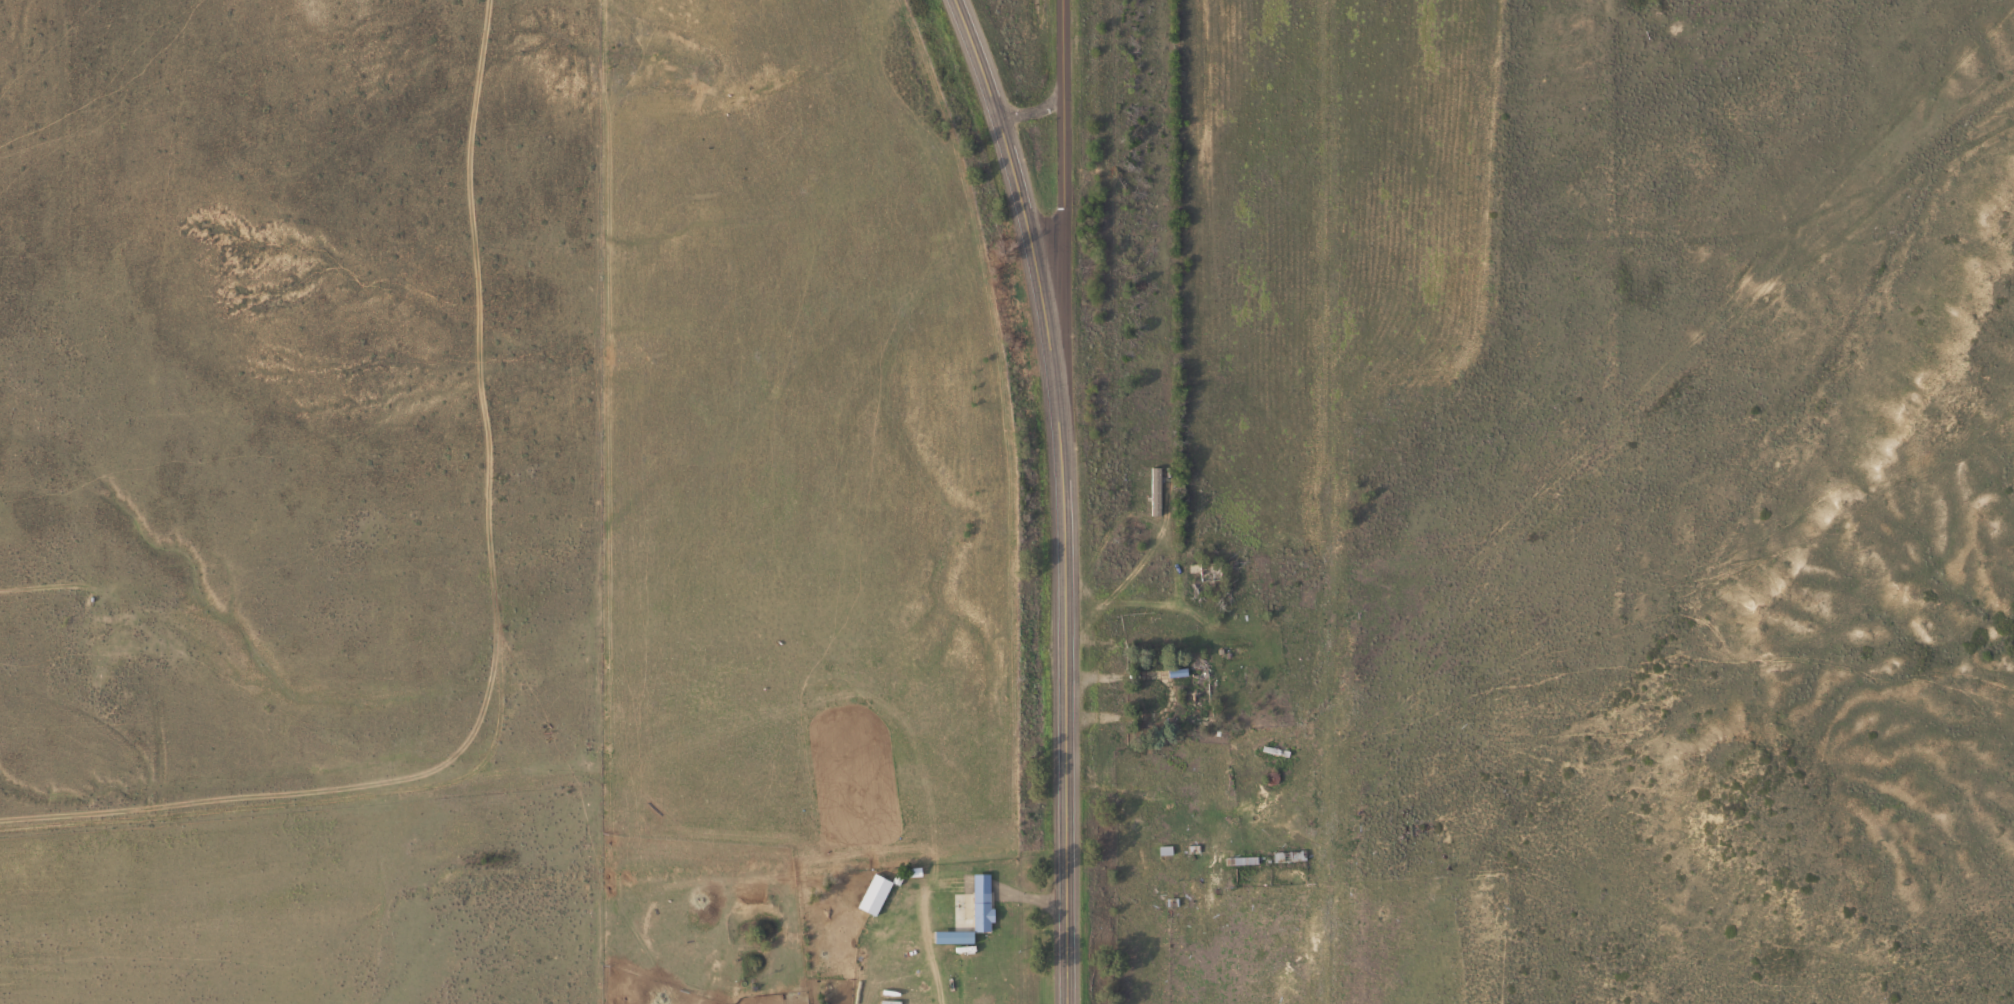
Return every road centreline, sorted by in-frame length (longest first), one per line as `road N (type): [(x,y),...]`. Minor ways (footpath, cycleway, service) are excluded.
road 1 (secondary): [(959,0),(1019,170),(1058,379),(1069,538),(1071,1003)]
road 2 (residential): [(658,1003),(211,979),(183,964),(155,930),(151,703)]
road 3 (secondary): [(1069,538),(1065,0)]

